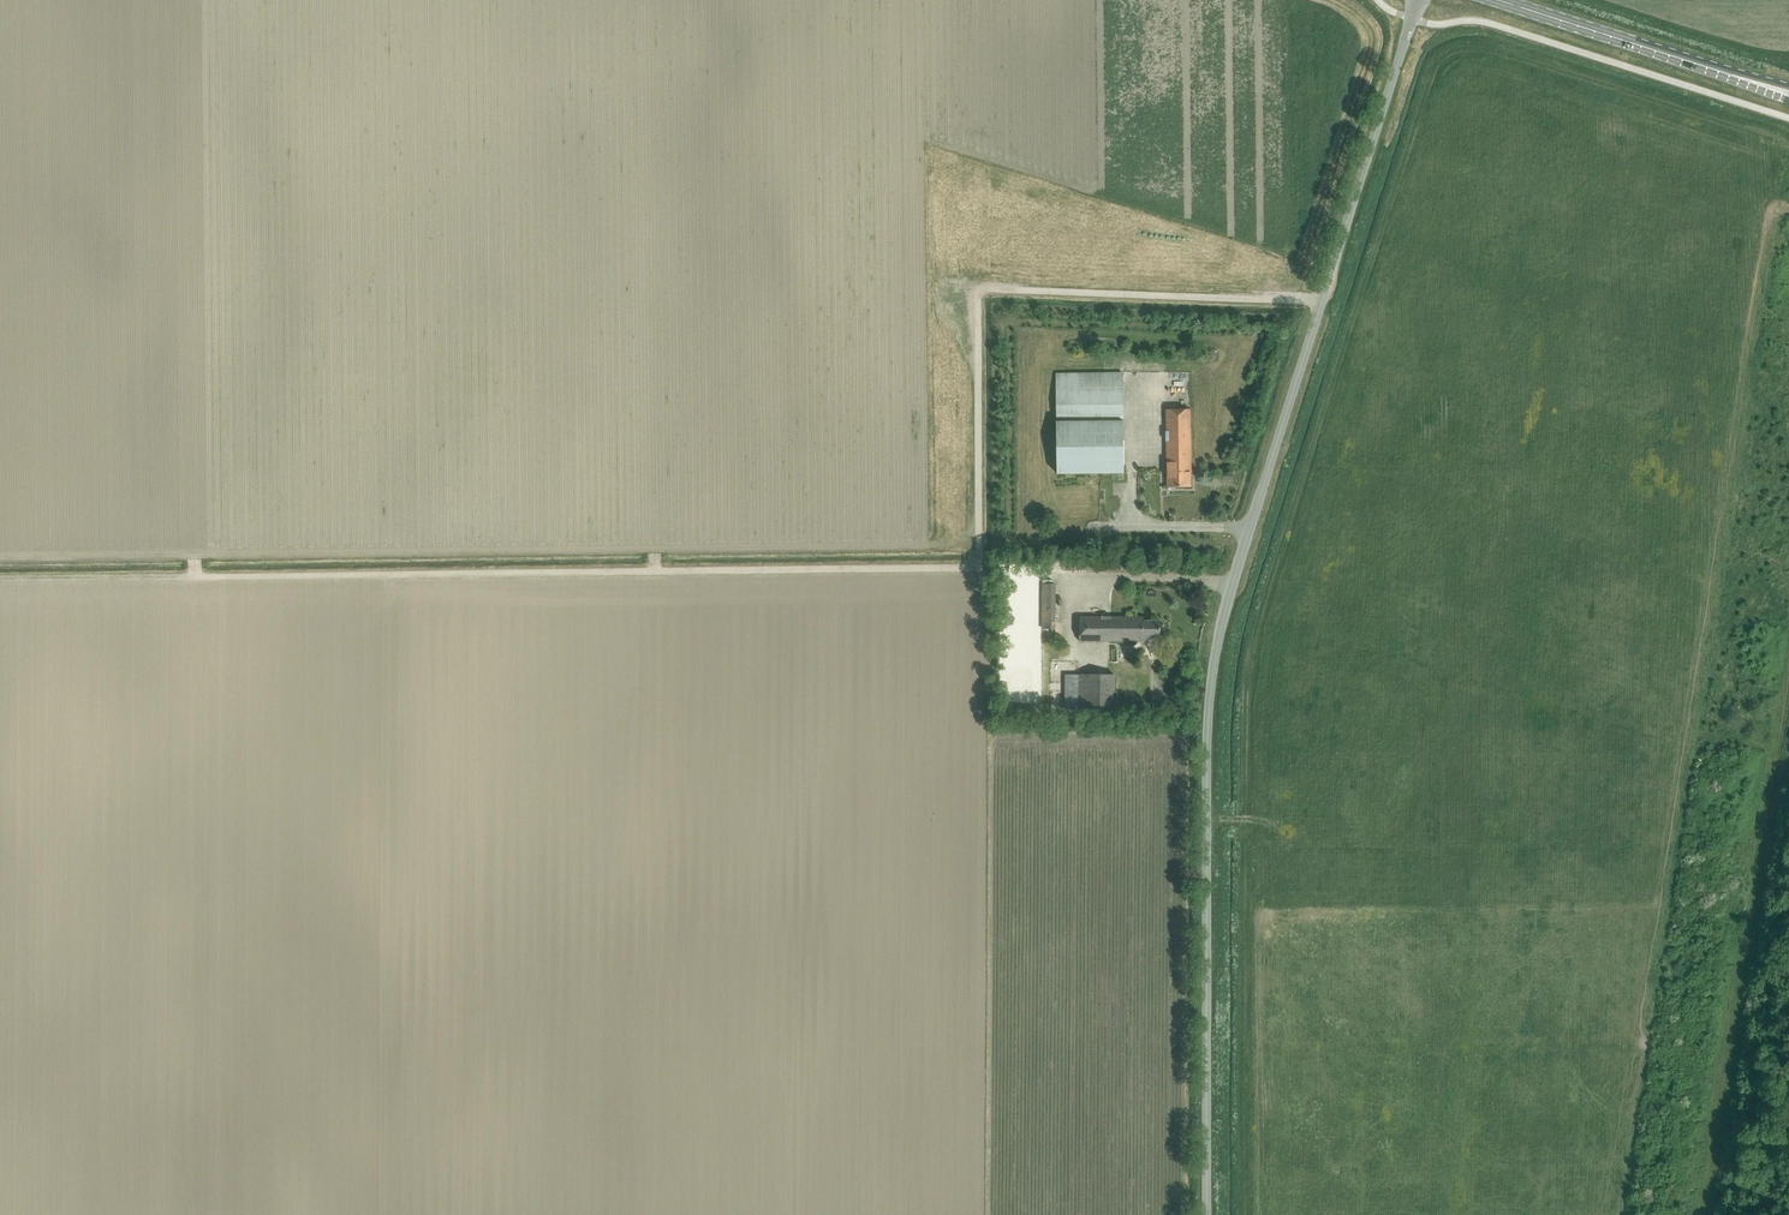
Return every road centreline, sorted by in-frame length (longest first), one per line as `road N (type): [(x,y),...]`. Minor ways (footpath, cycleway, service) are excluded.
road 1 (unclassified): [(1207,1214),(1206,769),(1214,660),(1418,0)]
road 2 (secondary): [(1729,74),(1498,0)]

